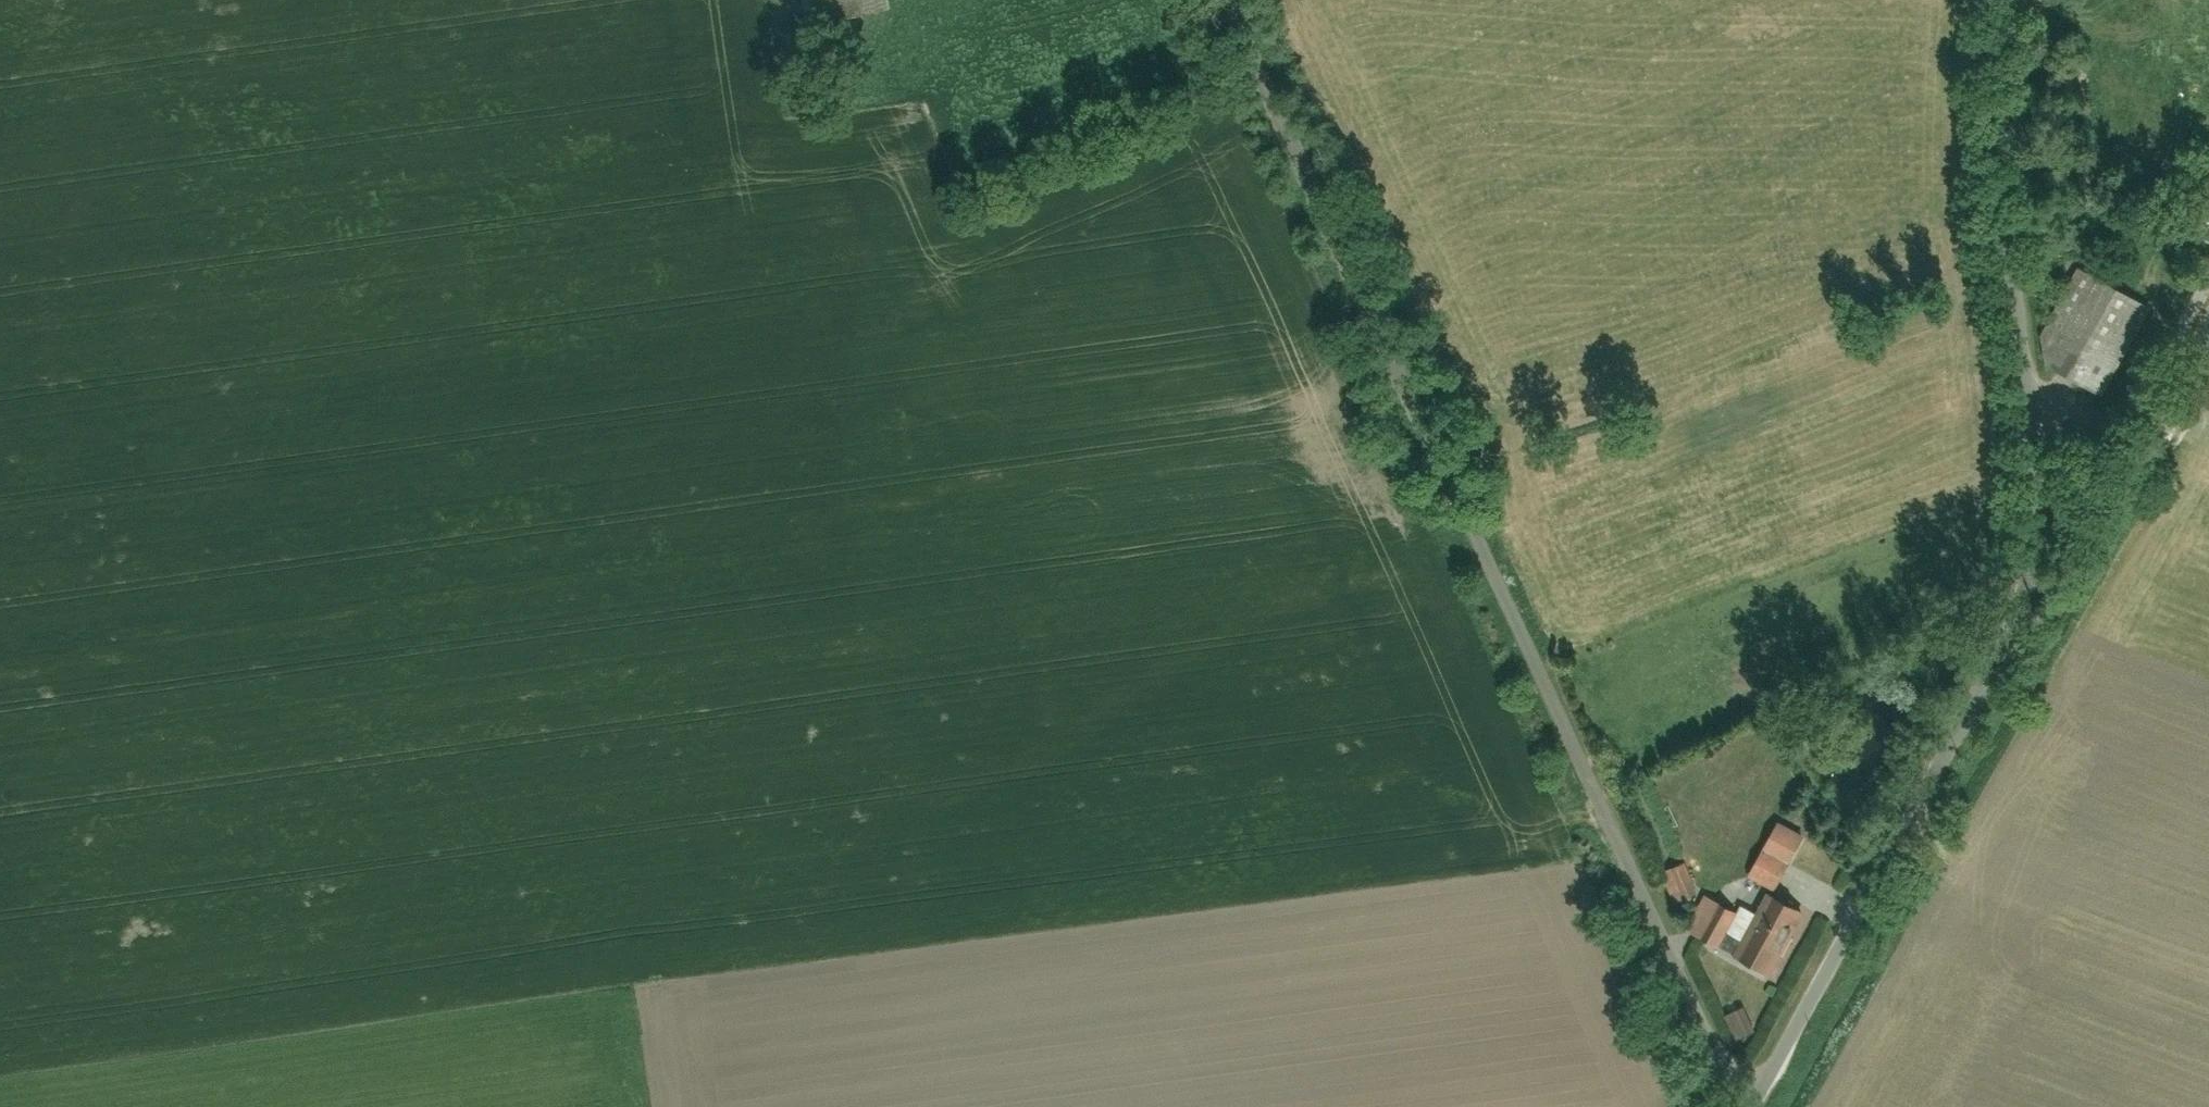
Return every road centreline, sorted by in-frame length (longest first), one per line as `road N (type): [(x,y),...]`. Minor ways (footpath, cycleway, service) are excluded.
road 1 (unclassified): [(1763,1100),(1725,1066),(1222,0)]
road 2 (residential): [(1763,1100),(2040,571),(1999,168),(2014,0)]

